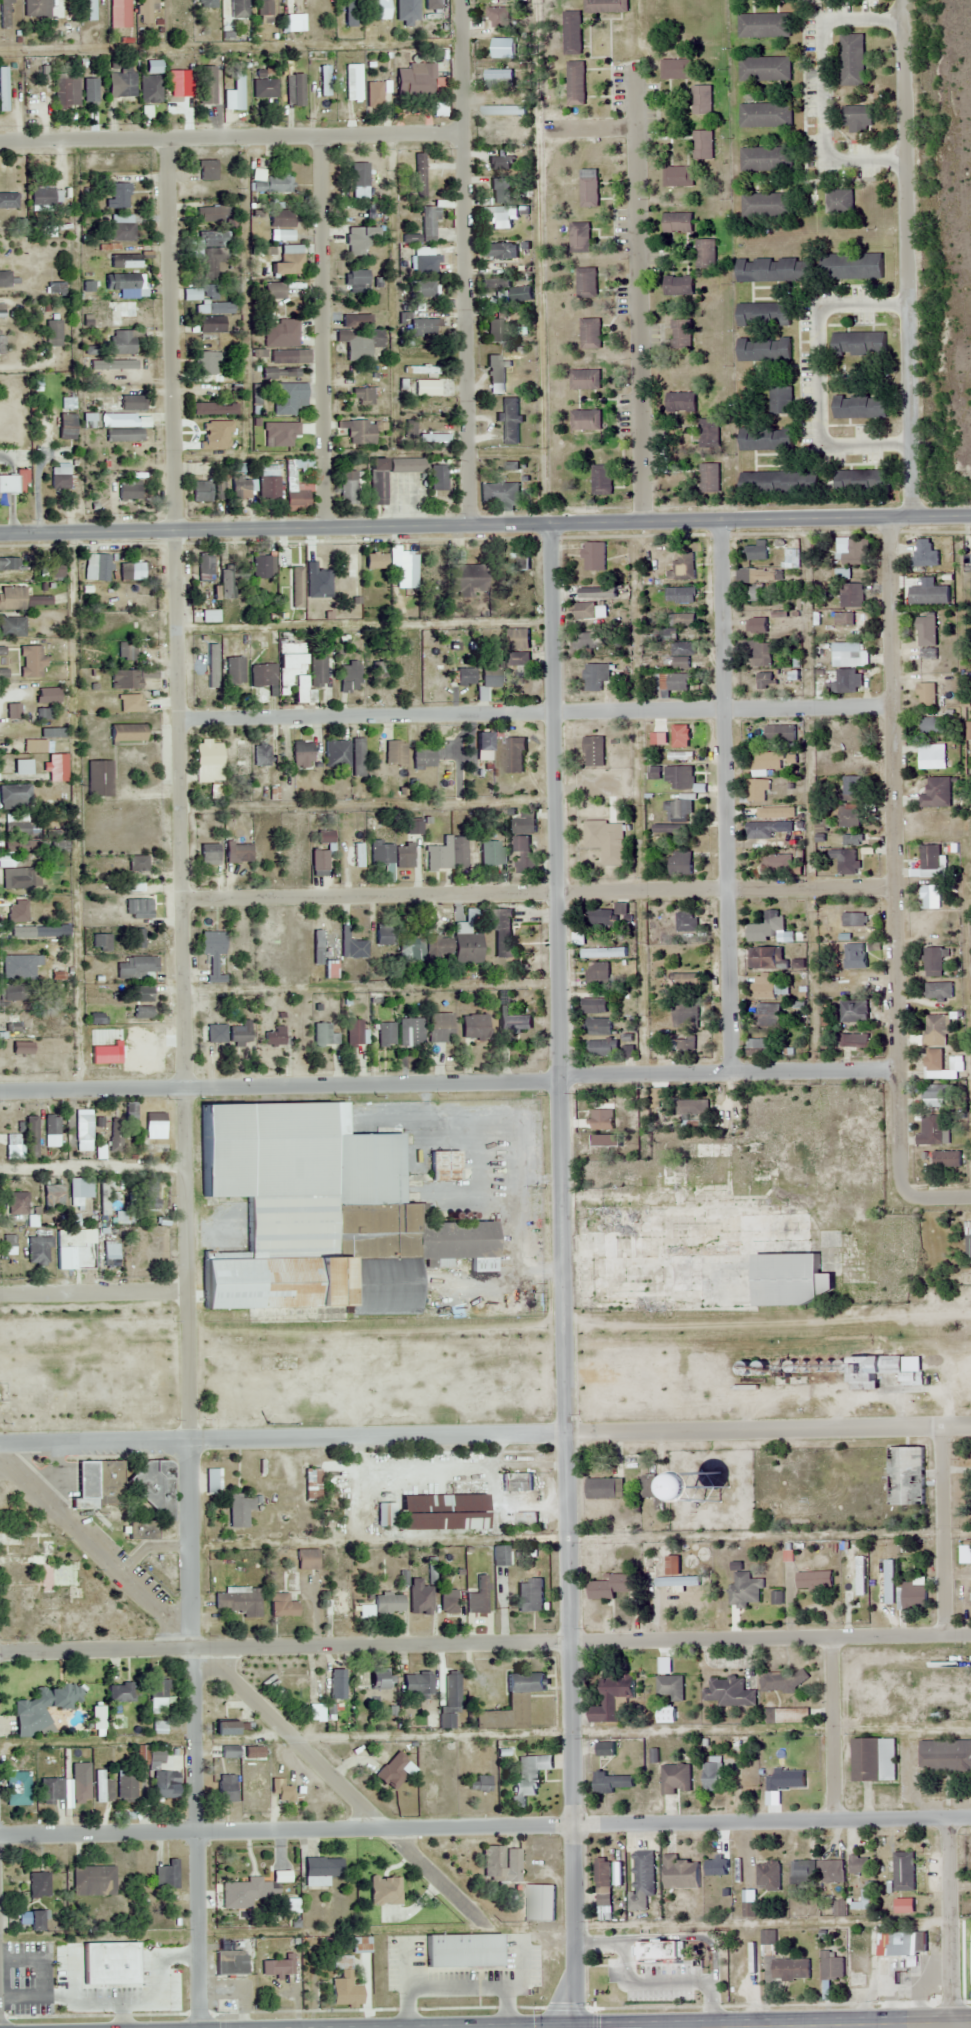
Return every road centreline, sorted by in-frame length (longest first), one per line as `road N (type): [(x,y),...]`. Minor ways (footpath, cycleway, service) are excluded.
road 1 (residential): [(578,2027),(547,523)]
road 2 (residential): [(193,1443),(163,138)]
road 3 (residential): [(0,1451),(970,1426)]
road 4 (residential): [(898,1072),(0,1095)]
road 5 (tertiary): [(889,518),(0,534)]
road 6 (residential): [(894,883),(183,903)]
road 7 (residential): [(918,1197),(899,1177),(889,518)]
road 8 (residential): [(476,1920),(0,1462)]
road 9 (residential): [(199,2027),(193,1443)]
road 10 (residential): [(571,1827),(0,1842)]
road 11 (residential): [(568,1641),(0,1651)]
road 12 (residential): [(733,1074),(722,519)]
road 13 (residential): [(180,717),(723,708)]
road 14 (residential): [(471,525),(459,0)]
road 15 (residential): [(905,2),(910,516)]
road 16 (residential): [(461,133),(0,145)]
road 17 (residential): [(643,522),(634,85)]
road 18 (residential): [(970,1634),(568,1641)]
road 19 (residential): [(571,1827),(970,1818)]
road 20 (residential): [(324,528),(319,135)]
road 21 (residential): [(1,2027),(0,1746)]
road 22 (residential): [(951,2027),(949,1819)]
road 23 (residential): [(946,1634),(943,1427)]
road 24 (residential): [(188,1290),(0,1297)]
road 25 (residential): [(0,1171),(186,1167)]
road 26 (residential): [(833,1819),(831,1637)]
road 27 (residential): [(893,703),(723,708)]

